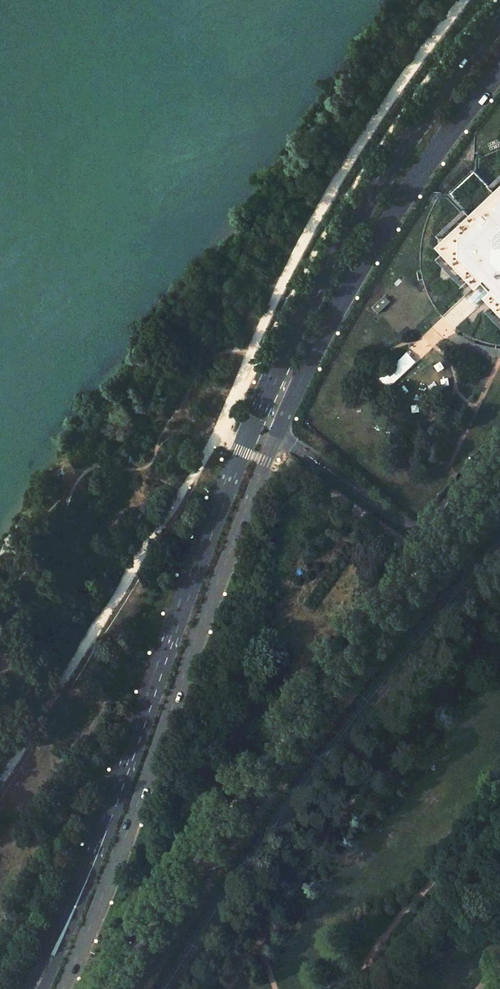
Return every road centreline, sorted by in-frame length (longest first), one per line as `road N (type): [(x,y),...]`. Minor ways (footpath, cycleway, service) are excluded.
road 1 (primary): [(62,988),(217,580),(340,299),(393,210),(499,69)]
road 2 (primary): [(499,19),(365,206),(283,355),(194,572),(82,892)]

